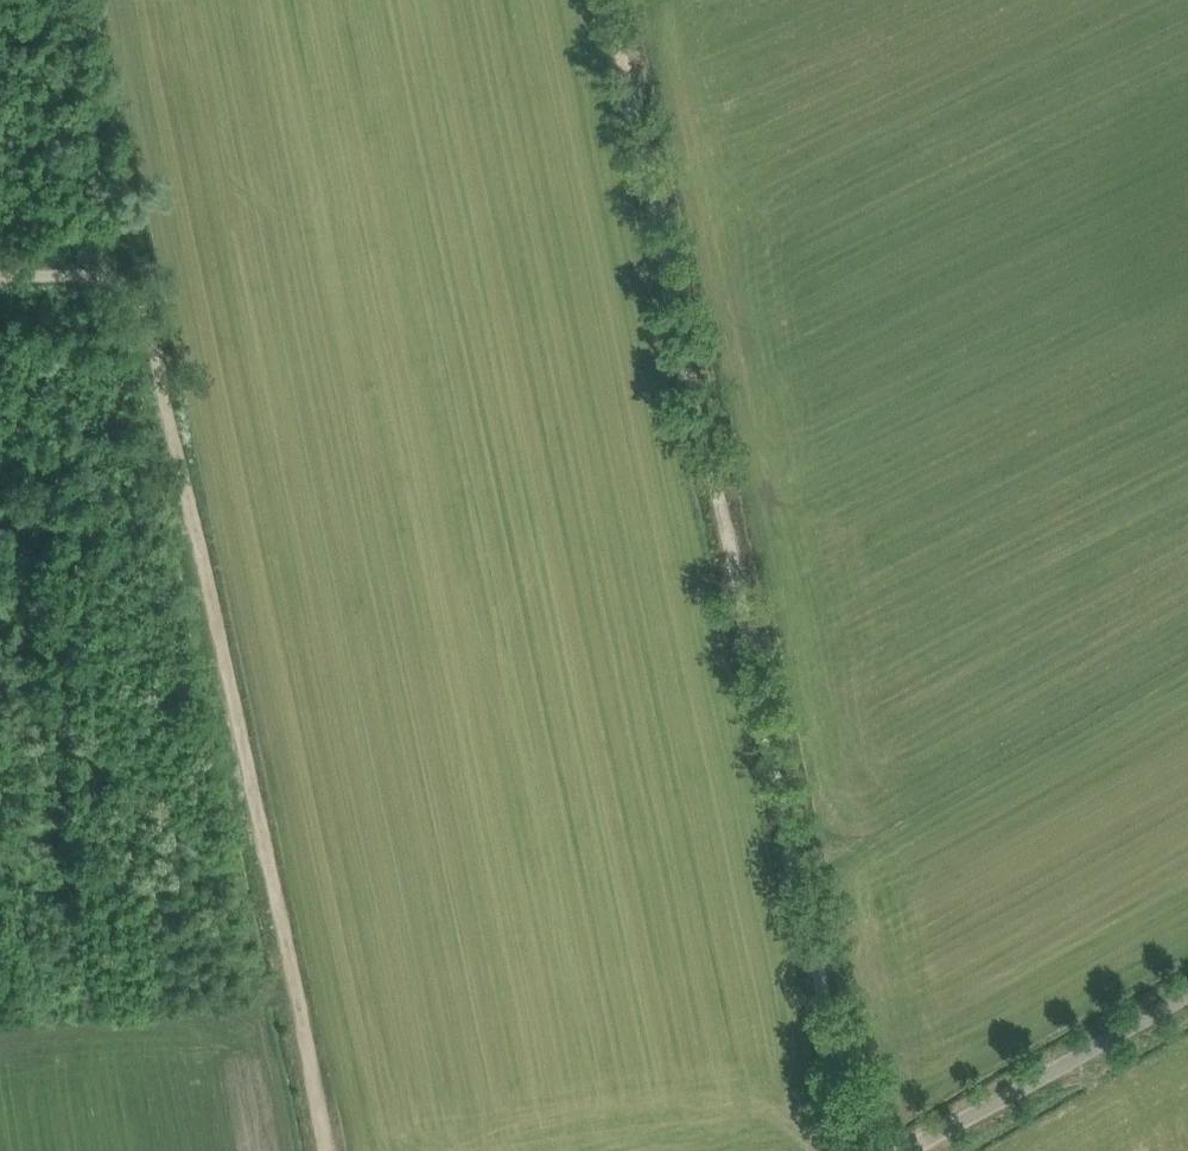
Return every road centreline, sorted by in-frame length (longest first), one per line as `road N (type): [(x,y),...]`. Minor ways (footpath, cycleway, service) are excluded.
road 1 (track): [(860,1150),(614,0)]
road 2 (track): [(0,283),(142,283),(327,1150)]
road 3 (unclassified): [(903,1150),(1187,991)]

